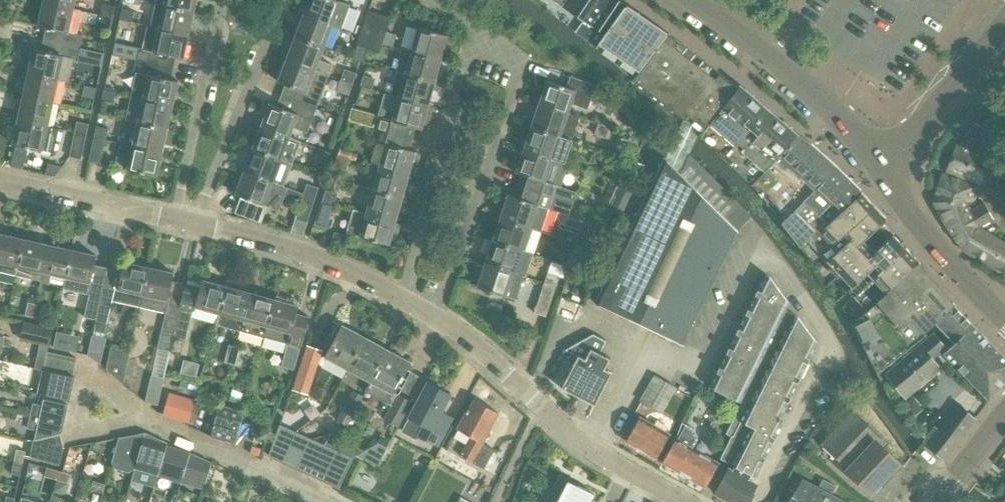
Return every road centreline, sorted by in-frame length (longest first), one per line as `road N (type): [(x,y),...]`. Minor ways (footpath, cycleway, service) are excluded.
road 1 (residential): [(761,501),(833,352),(792,285),(754,243),(694,370),(638,347),(591,451)]
road 2 (residential): [(435,316),(519,71),(480,32)]
road 3 (residential): [(480,32),(406,299)]
road 4 (residential): [(685,0),(818,96),(884,171)]
road 5 (residential): [(196,221),(283,0)]
road 6 (residential): [(406,299),(343,269),(196,221)]
road 7 (residential): [(174,216),(221,0)]
road 8 (residential): [(591,451),(488,354),(435,316)]
road 9 (tertiary): [(884,171),(1004,21)]
road 10 (tertiary): [(1004,313),(930,236),(884,171)]
road 11 (residential): [(174,216),(0,181)]

